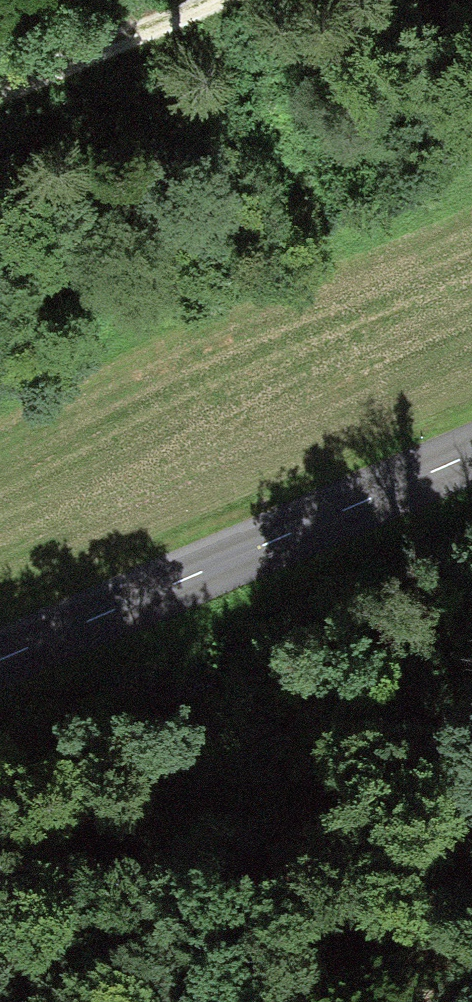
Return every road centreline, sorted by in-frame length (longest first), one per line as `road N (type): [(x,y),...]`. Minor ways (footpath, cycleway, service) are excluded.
road 1 (tertiary): [(0,662),(471,453)]
road 2 (track): [(251,1001),(471,898)]
road 3 (track): [(209,0),(0,93)]

